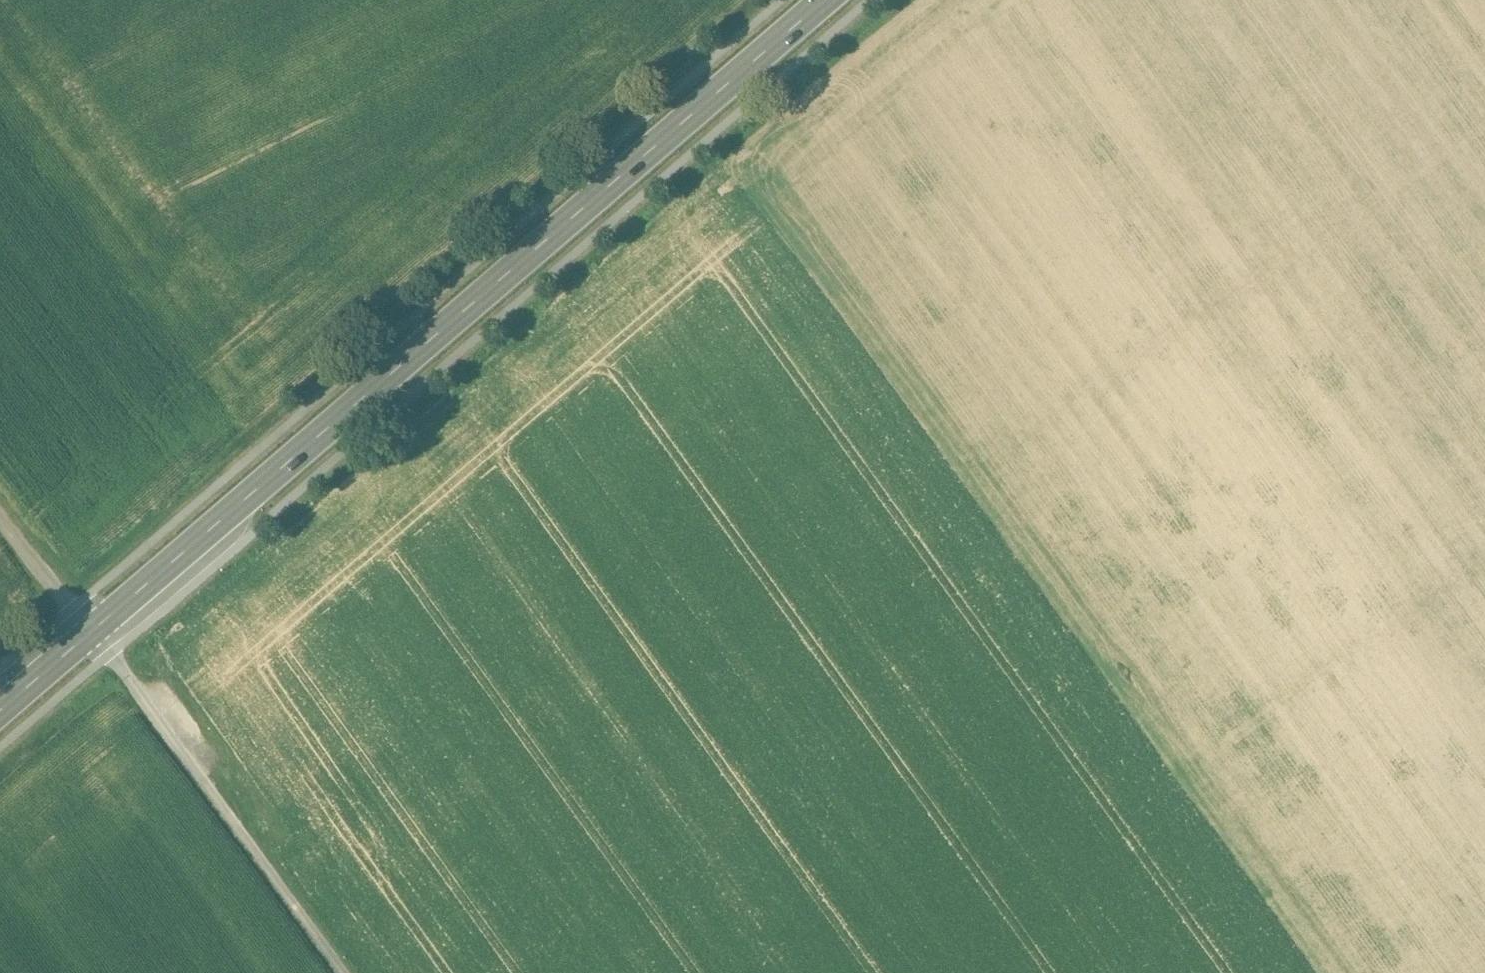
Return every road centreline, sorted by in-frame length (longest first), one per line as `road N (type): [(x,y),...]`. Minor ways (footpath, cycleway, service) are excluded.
road 1 (primary): [(94,626),(827,0)]
road 2 (unclassified): [(113,648),(348,972)]
road 3 (unclassified): [(94,626),(0,507)]
road 4 (primary): [(0,709),(94,626)]

